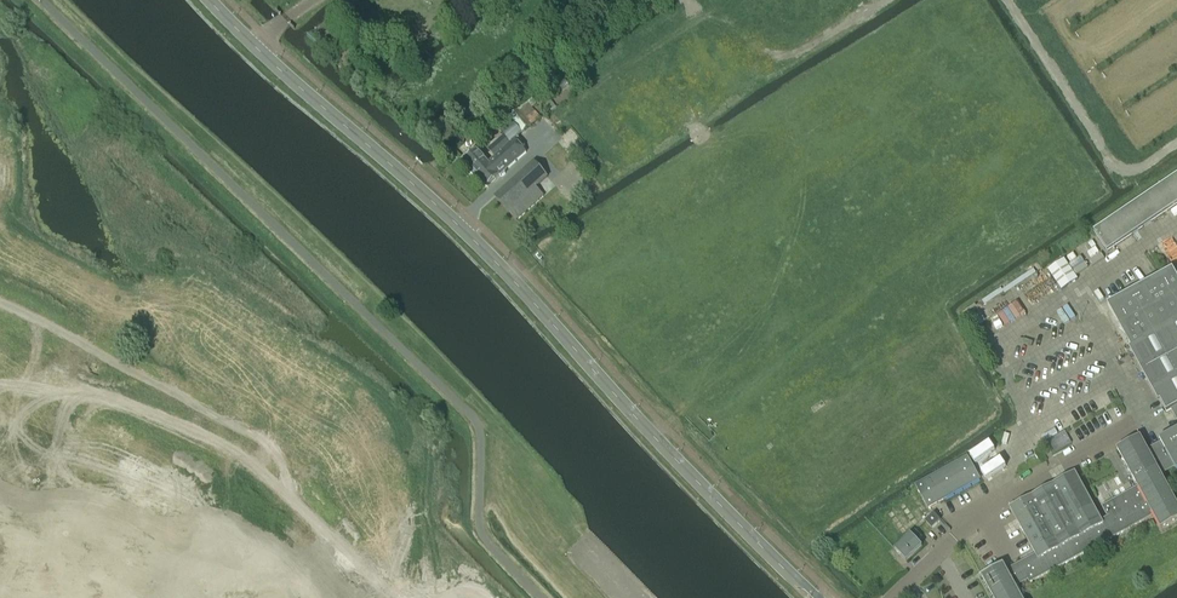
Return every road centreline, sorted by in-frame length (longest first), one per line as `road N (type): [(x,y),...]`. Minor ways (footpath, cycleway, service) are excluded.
road 1 (tertiary): [(815,597),(455,221),(209,0)]

